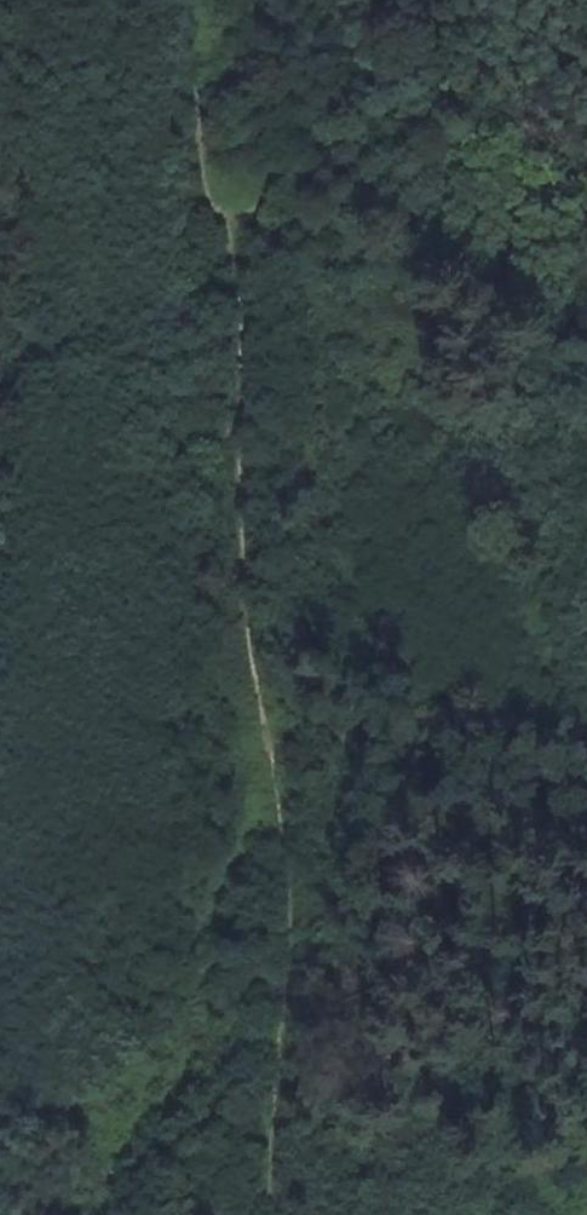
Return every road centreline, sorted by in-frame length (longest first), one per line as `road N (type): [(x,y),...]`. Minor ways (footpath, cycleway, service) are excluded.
road 1 (track): [(188,0),(206,160),(220,213)]

